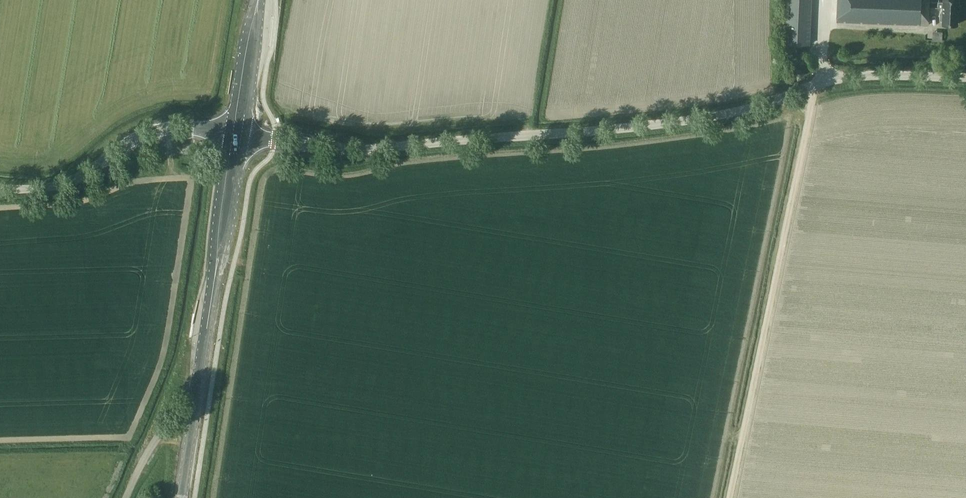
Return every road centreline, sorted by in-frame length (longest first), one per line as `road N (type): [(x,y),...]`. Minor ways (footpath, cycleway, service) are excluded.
road 1 (tertiary): [(244,135),(359,150),(599,131),(757,105),(843,77),(965,76)]
road 2 (track): [(729,497),(814,86)]
road 3 (tertiary): [(228,133),(164,130),(76,177),(0,188)]
road 4 (primary): [(212,301),(244,135)]
road 5 (primary): [(228,133),(212,301)]
road 6 (primary): [(244,135),(263,0)]
road 7 (primary): [(253,0),(228,133)]

